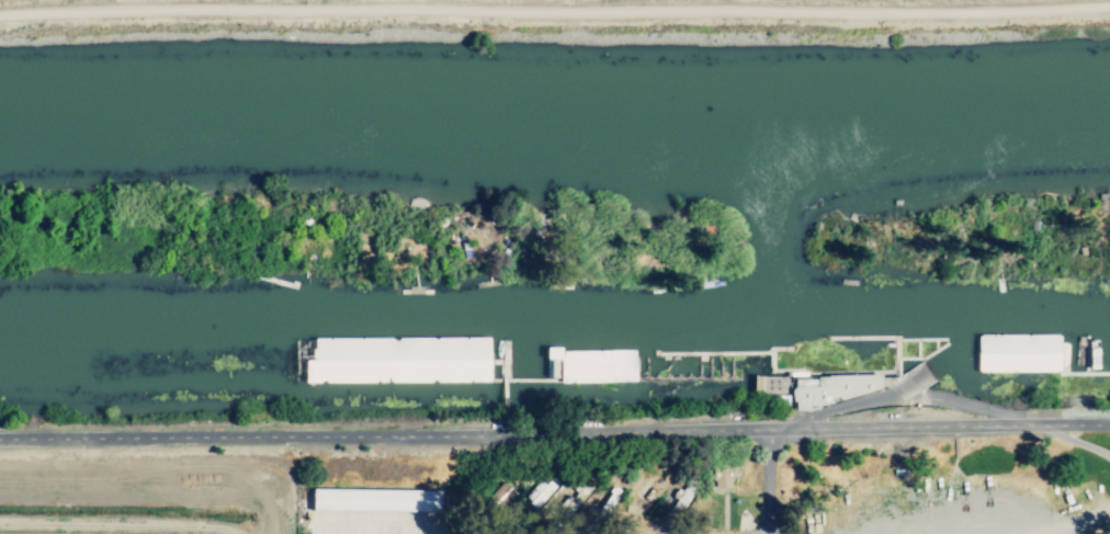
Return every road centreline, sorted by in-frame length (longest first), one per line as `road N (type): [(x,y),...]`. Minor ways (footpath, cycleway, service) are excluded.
road 1 (track): [(0,13),(948,18),(1109,9)]
road 2 (residential): [(1109,434),(0,445)]

